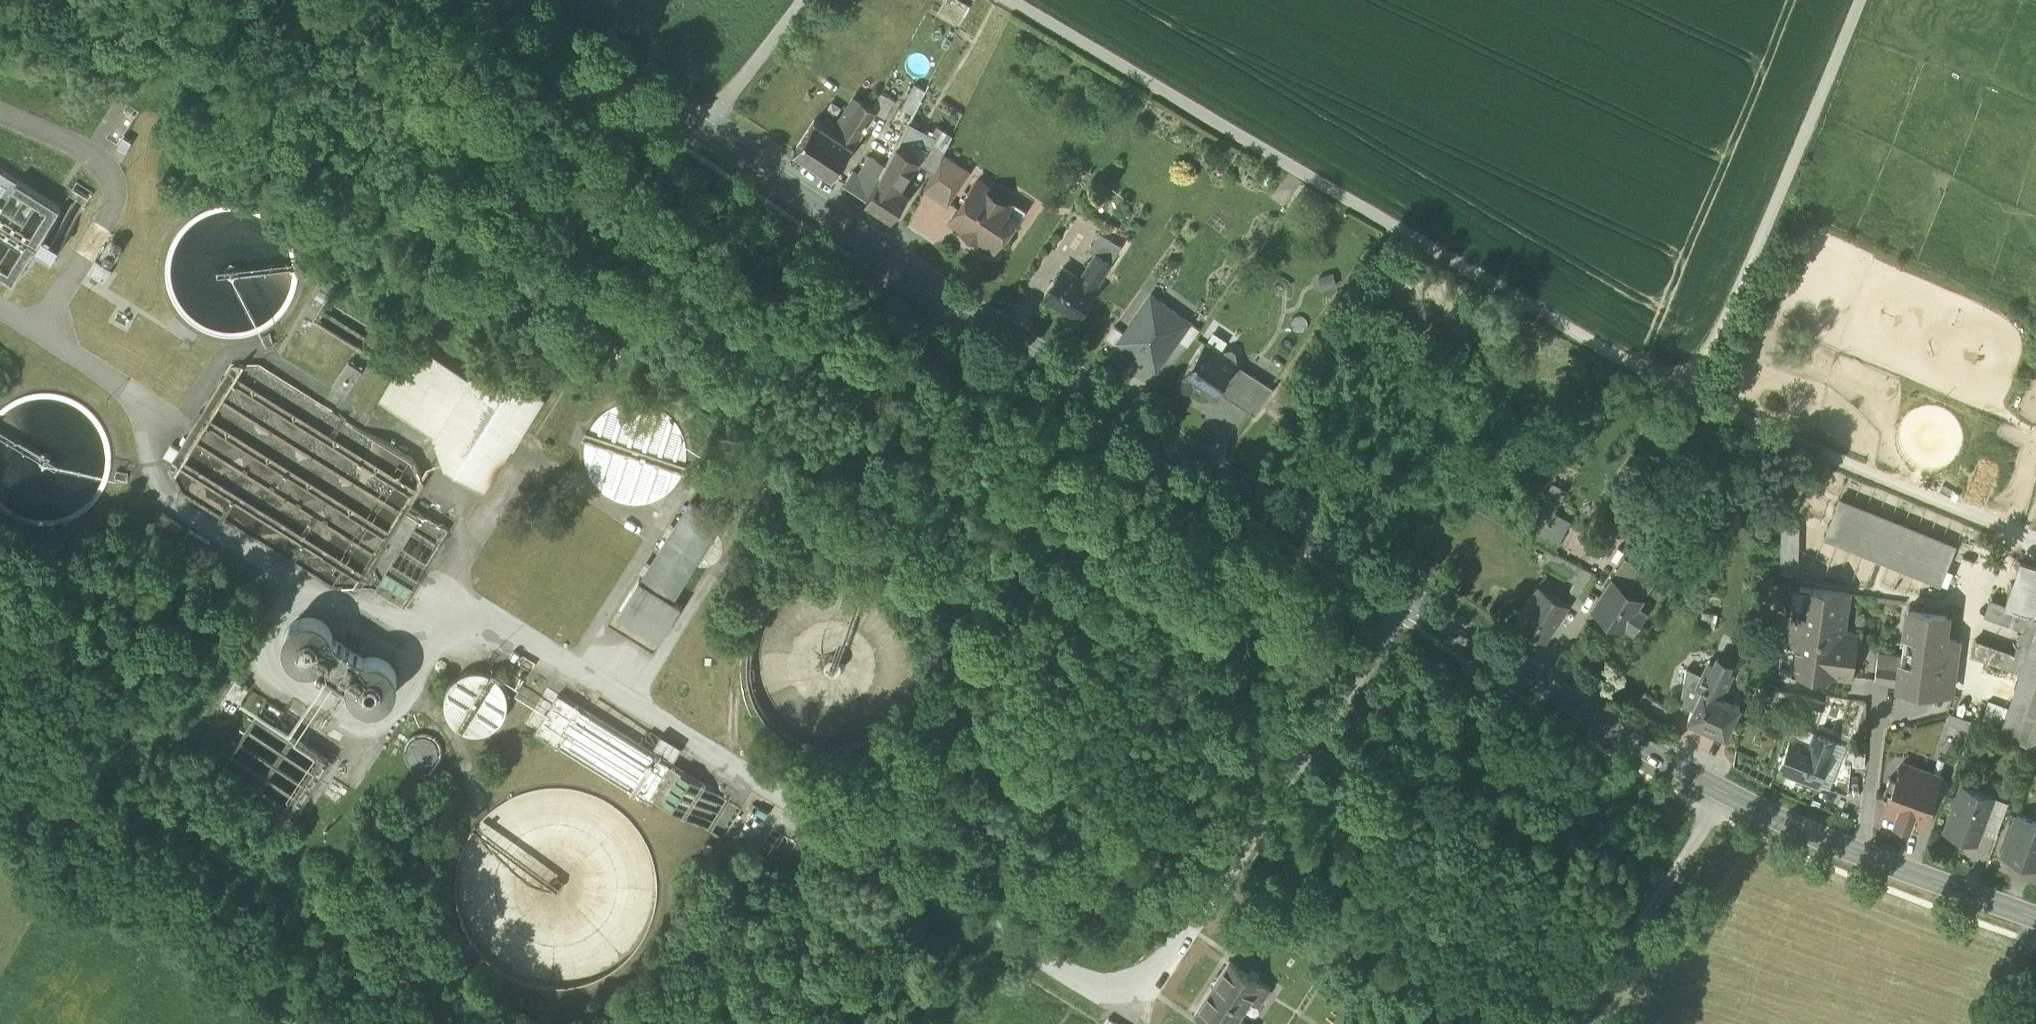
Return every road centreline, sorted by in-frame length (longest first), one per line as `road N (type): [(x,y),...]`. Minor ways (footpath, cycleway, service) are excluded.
road 1 (secondary): [(703,130),(1411,596)]
road 2 (track): [(1008,0),(1694,400)]
road 3 (secondary): [(1411,596),(1728,796),(2035,917)]
road 4 (unclassified): [(1399,624),(1144,983),(1100,991),(989,929)]
road 5 (unclassified): [(1694,400),(1859,0)]
road 6 (unclassified): [(1694,400),(2035,540)]
road 7 (track): [(1577,1023),(1728,796)]
road 8 (secondary): [(506,0),(703,130)]
road 9 (unclassified): [(703,130),(806,0)]

